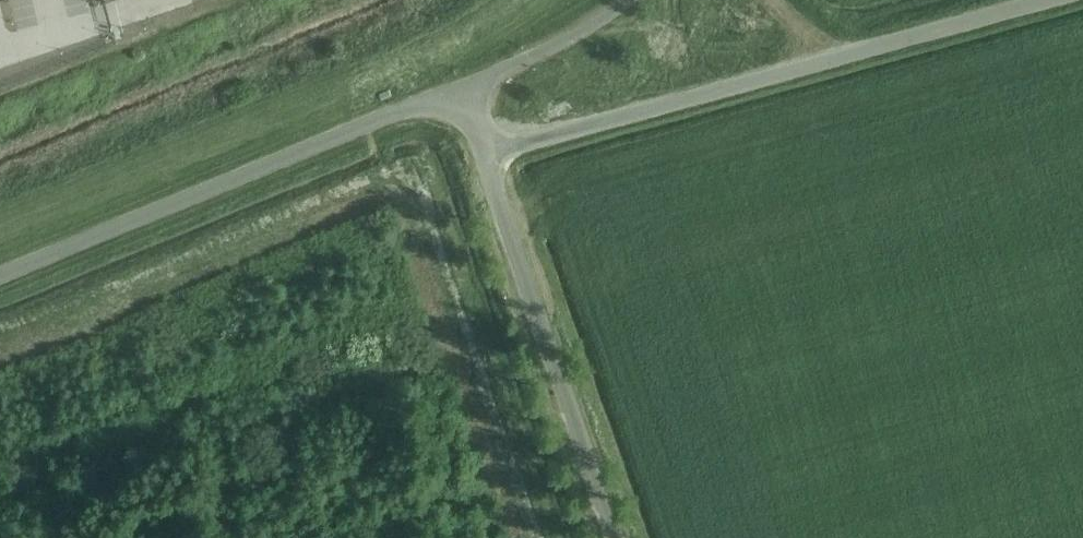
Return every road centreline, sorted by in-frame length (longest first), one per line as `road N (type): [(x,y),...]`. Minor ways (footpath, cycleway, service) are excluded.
road 1 (unclassified): [(485,152),(1043,0)]
road 2 (unclassified): [(0,290),(456,105)]
road 3 (unclassified): [(616,537),(485,152)]

